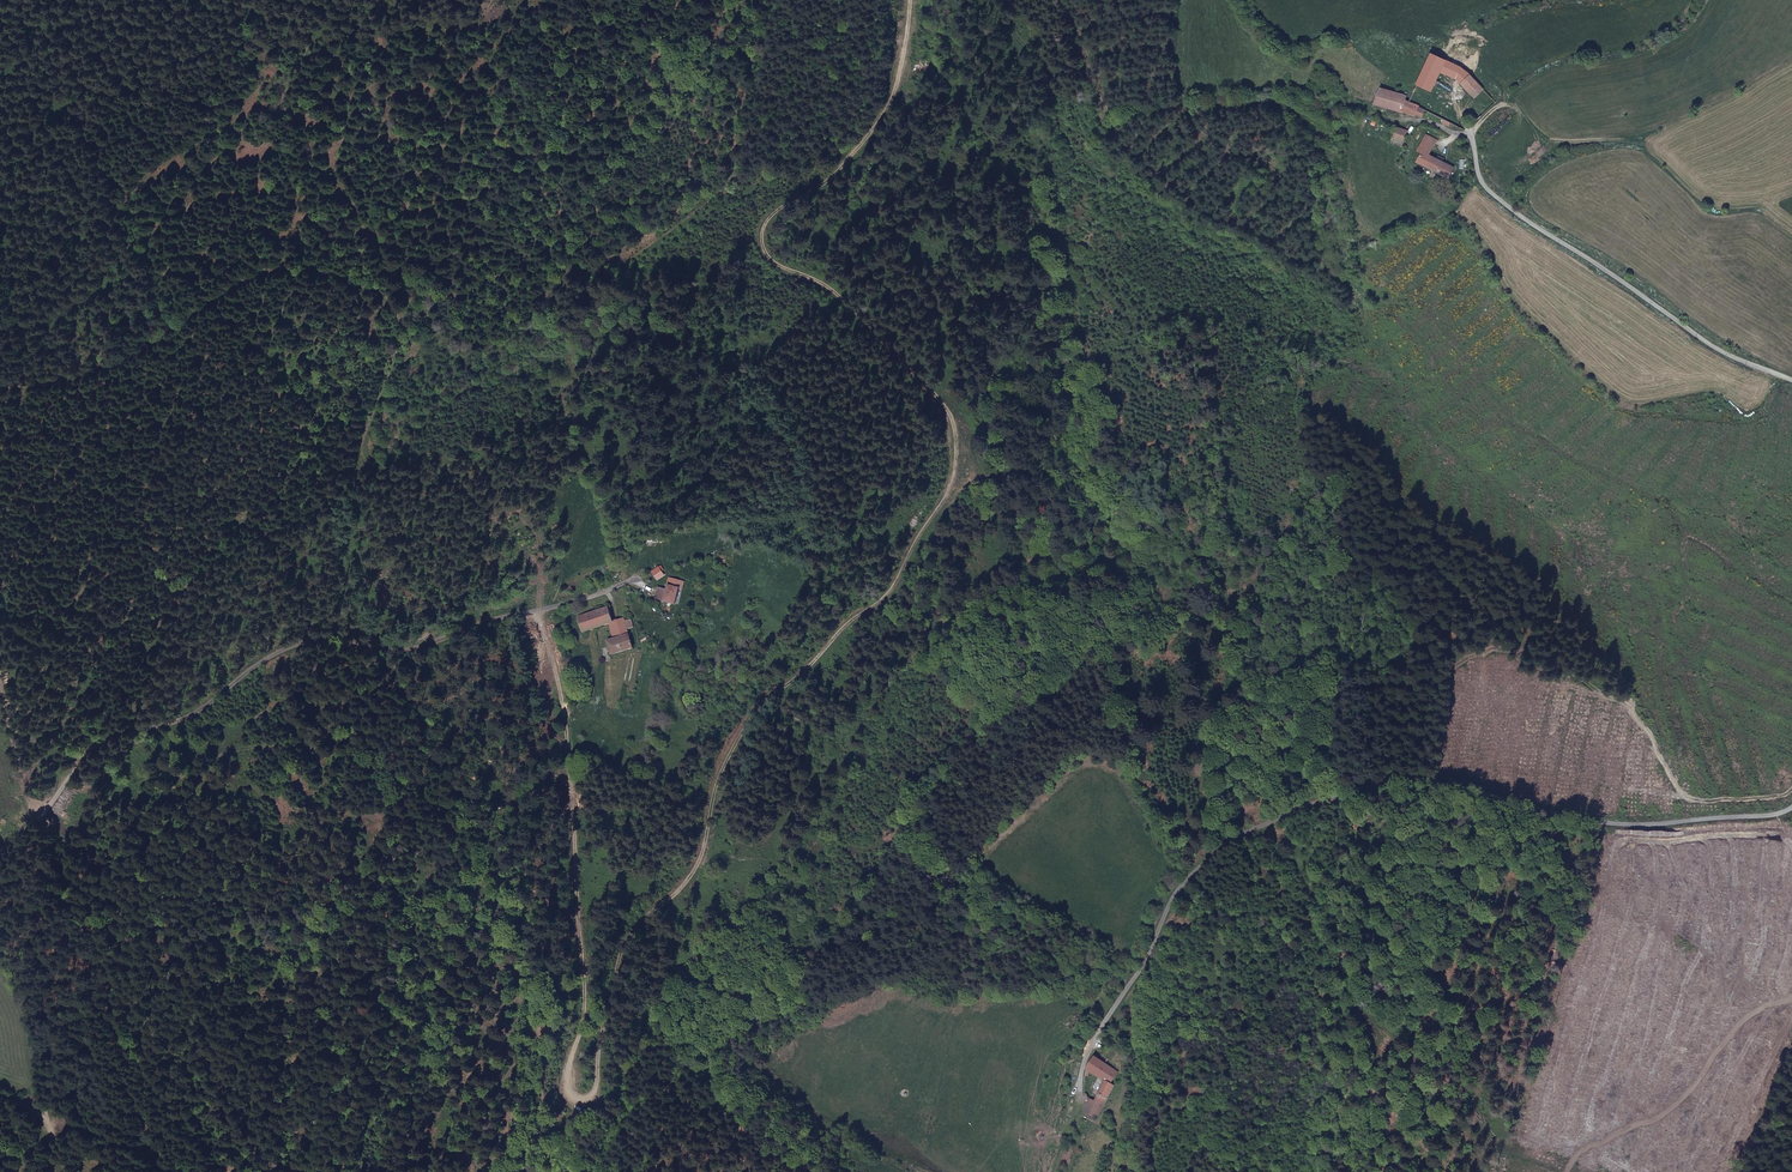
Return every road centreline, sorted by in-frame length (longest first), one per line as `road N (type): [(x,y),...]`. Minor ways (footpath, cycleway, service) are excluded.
road 1 (track): [(530,614),(566,725),(584,902),(583,1015),(569,1101),(583,1106),(594,1095),(630,932),(686,877),(734,745),(787,680),(924,547),(958,462),(934,391),(810,275),(760,258),(764,218),(872,129),(905,0)]
road 2 (track): [(0,850),(77,763),(125,734),(212,708),(270,660),(341,635),(413,654),(637,580)]
road 3 (unclassified): [(1791,380),(1713,346),(1525,220),(1476,175),(1470,137),(1456,133)]
road 4 (track): [(1456,133),(1347,101),(1267,34),(1245,0)]
road 5 (track): [(1365,110),(1379,85),(1411,88),(1436,44),(1543,0)]
road 6 (track): [(49,1121),(42,1038),(21,960),(0,929)]
road 7 (track): [(39,814),(0,669)]

